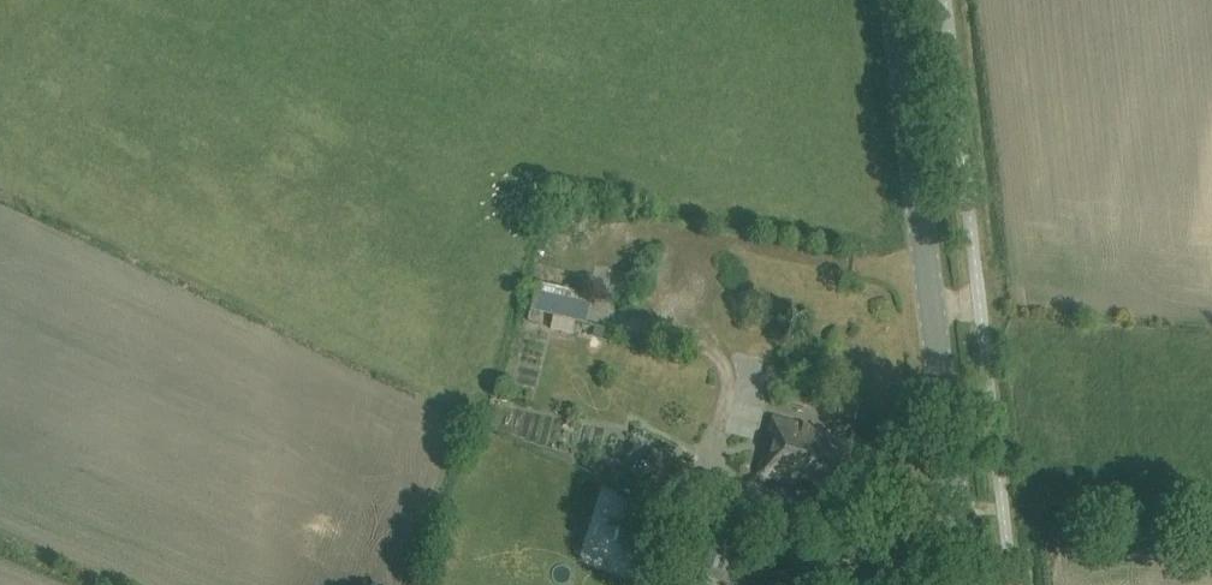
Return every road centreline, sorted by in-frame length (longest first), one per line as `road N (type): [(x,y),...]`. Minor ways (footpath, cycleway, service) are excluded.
road 1 (secondary): [(966,584),(893,0)]

